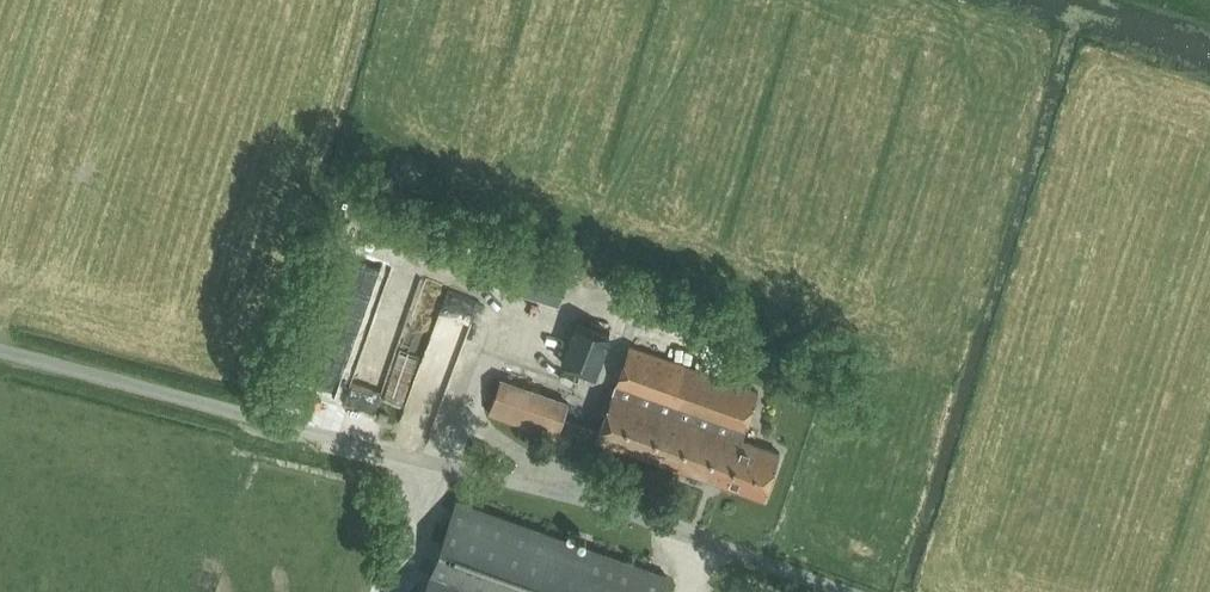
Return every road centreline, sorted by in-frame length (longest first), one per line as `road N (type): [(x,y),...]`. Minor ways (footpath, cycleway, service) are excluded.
road 1 (unclassified): [(853,591),(635,515),(0,352)]

